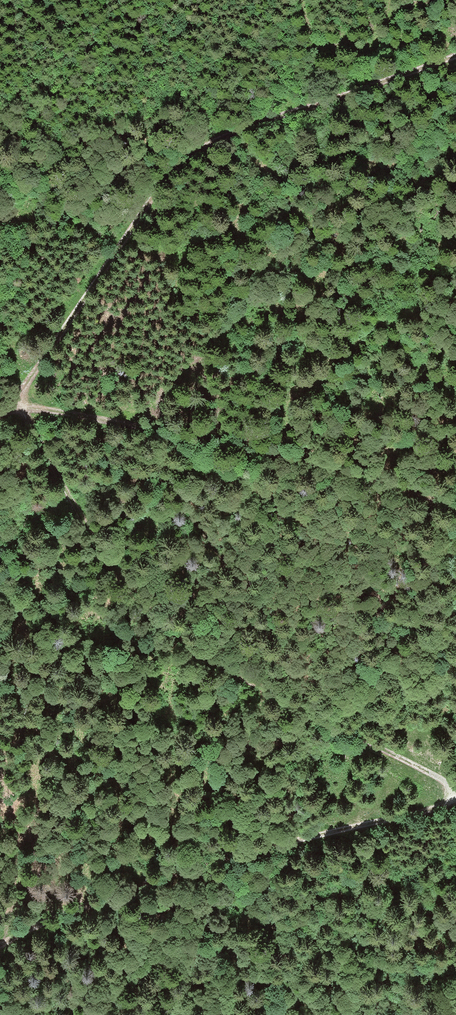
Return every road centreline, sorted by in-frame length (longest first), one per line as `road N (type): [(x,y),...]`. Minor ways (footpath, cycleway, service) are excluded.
road 1 (track): [(0,415),(21,408),(25,386),(134,229),(210,146),(455,58)]
road 2 (track): [(455,787),(269,692),(158,618),(95,540),(21,408)]
road 3 (track): [(0,948),(170,870),(445,807),(455,788)]
road 4 (track): [(455,507),(153,429),(21,408)]

